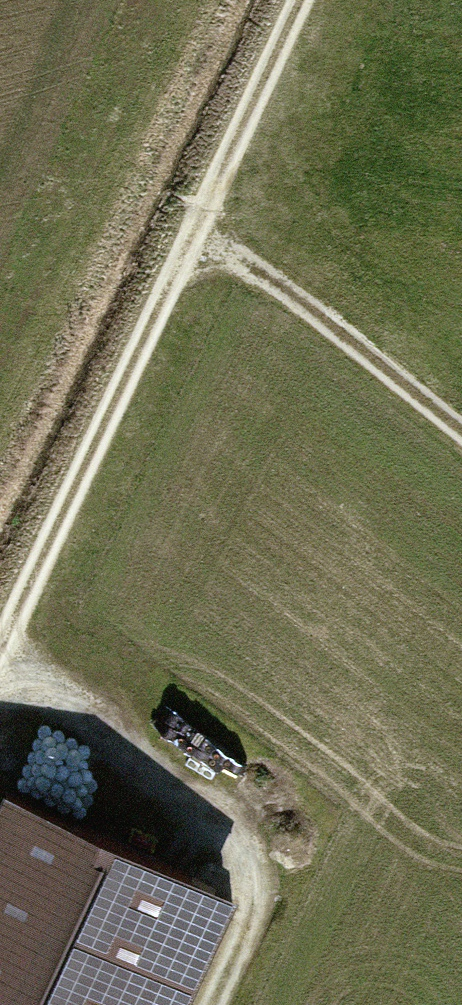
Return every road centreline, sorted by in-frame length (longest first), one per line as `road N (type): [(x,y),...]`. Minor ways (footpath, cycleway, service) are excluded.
road 1 (track): [(305,0),(0,658)]
road 2 (track): [(0,679),(241,811),(263,864),(198,1004)]
road 3 (track): [(202,222),(461,438)]

